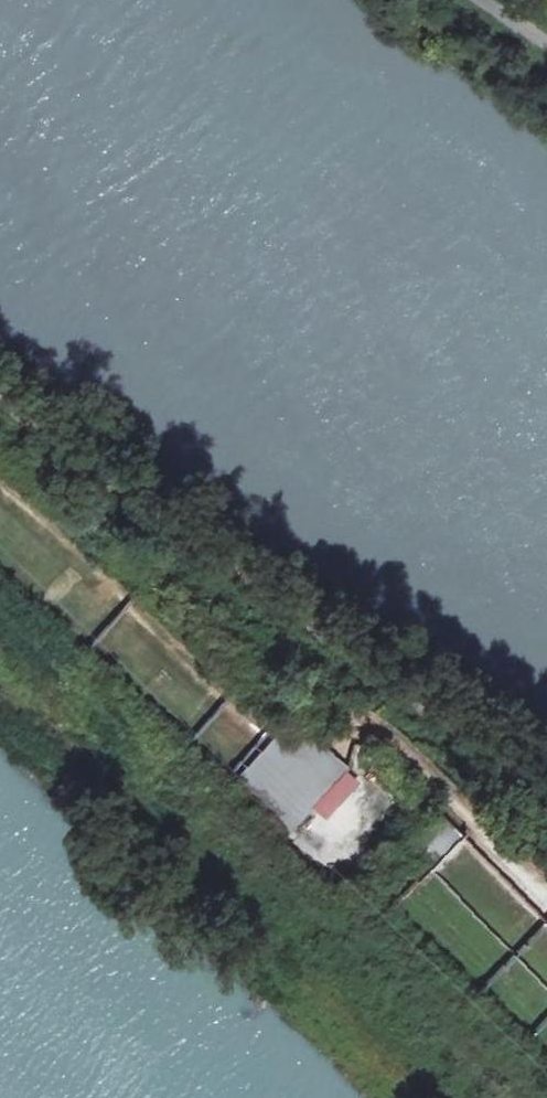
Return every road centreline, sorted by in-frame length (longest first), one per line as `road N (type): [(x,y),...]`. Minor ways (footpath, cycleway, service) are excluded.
road 1 (track): [(0,401),(120,498),(546,792)]

